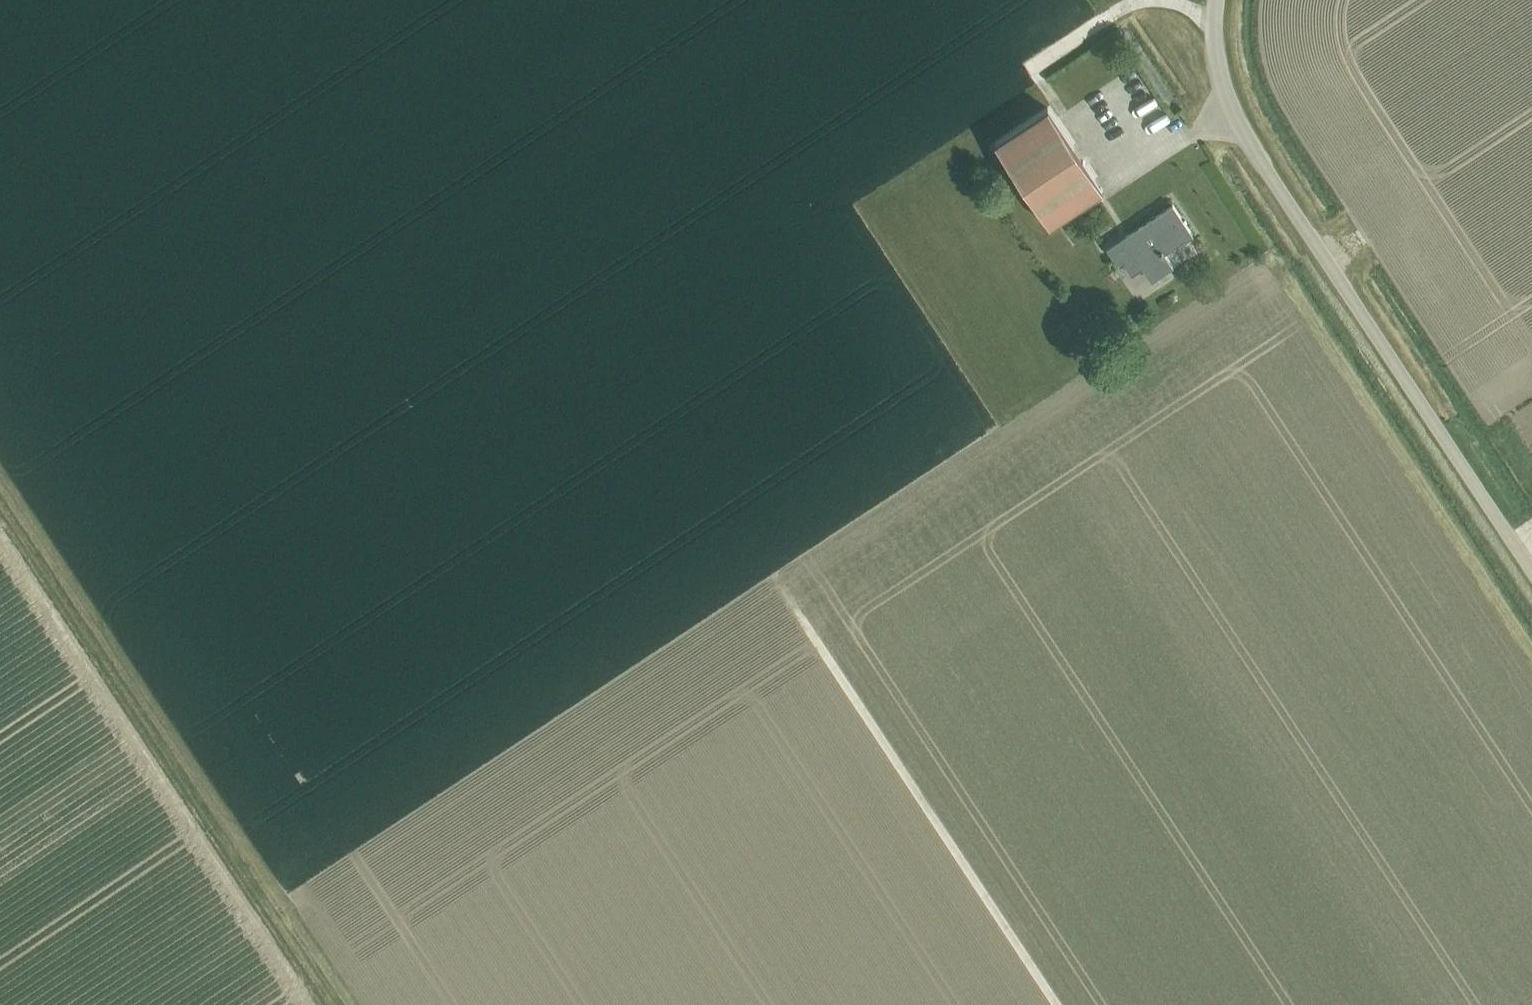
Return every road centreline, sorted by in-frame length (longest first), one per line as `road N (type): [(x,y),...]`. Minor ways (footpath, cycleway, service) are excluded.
road 1 (unclassified): [(1531,574),(1232,122),(1213,69),(1210,0)]

